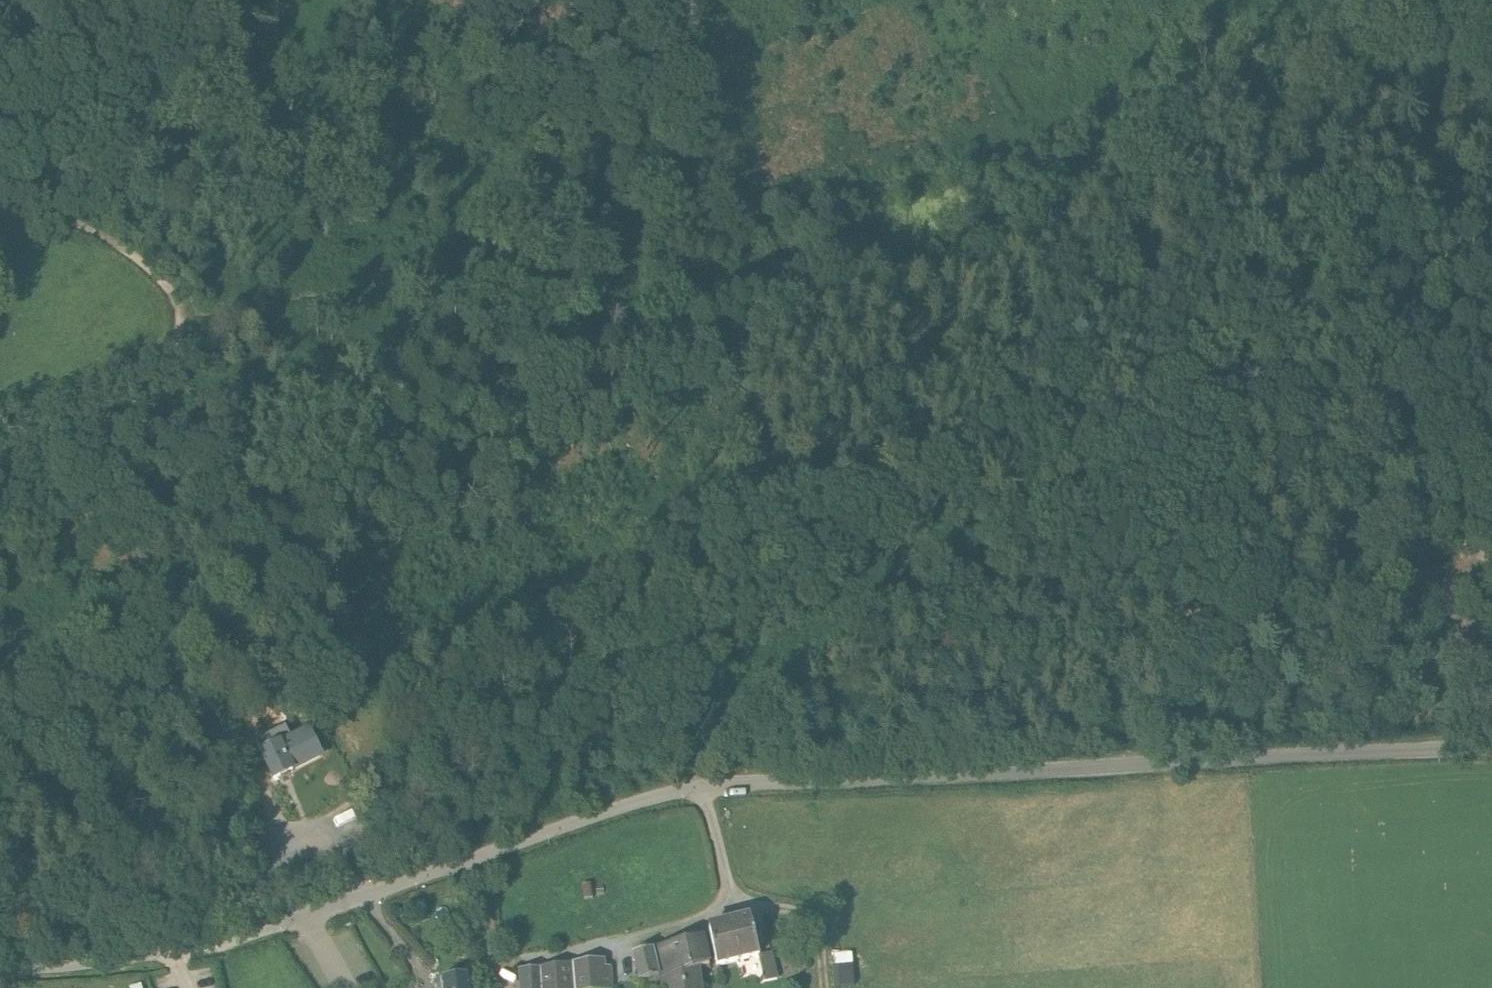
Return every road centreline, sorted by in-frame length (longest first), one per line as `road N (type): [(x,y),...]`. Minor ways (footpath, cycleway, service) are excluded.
road 1 (unclassified): [(0,970),(218,942),(307,918),(646,798),(728,780),(1491,746)]
road 2 (track): [(0,432),(136,387),(160,367),(176,330),(169,296),(134,257),(0,165)]
road 3 (track): [(730,903),(779,907),(815,923),(825,987)]

